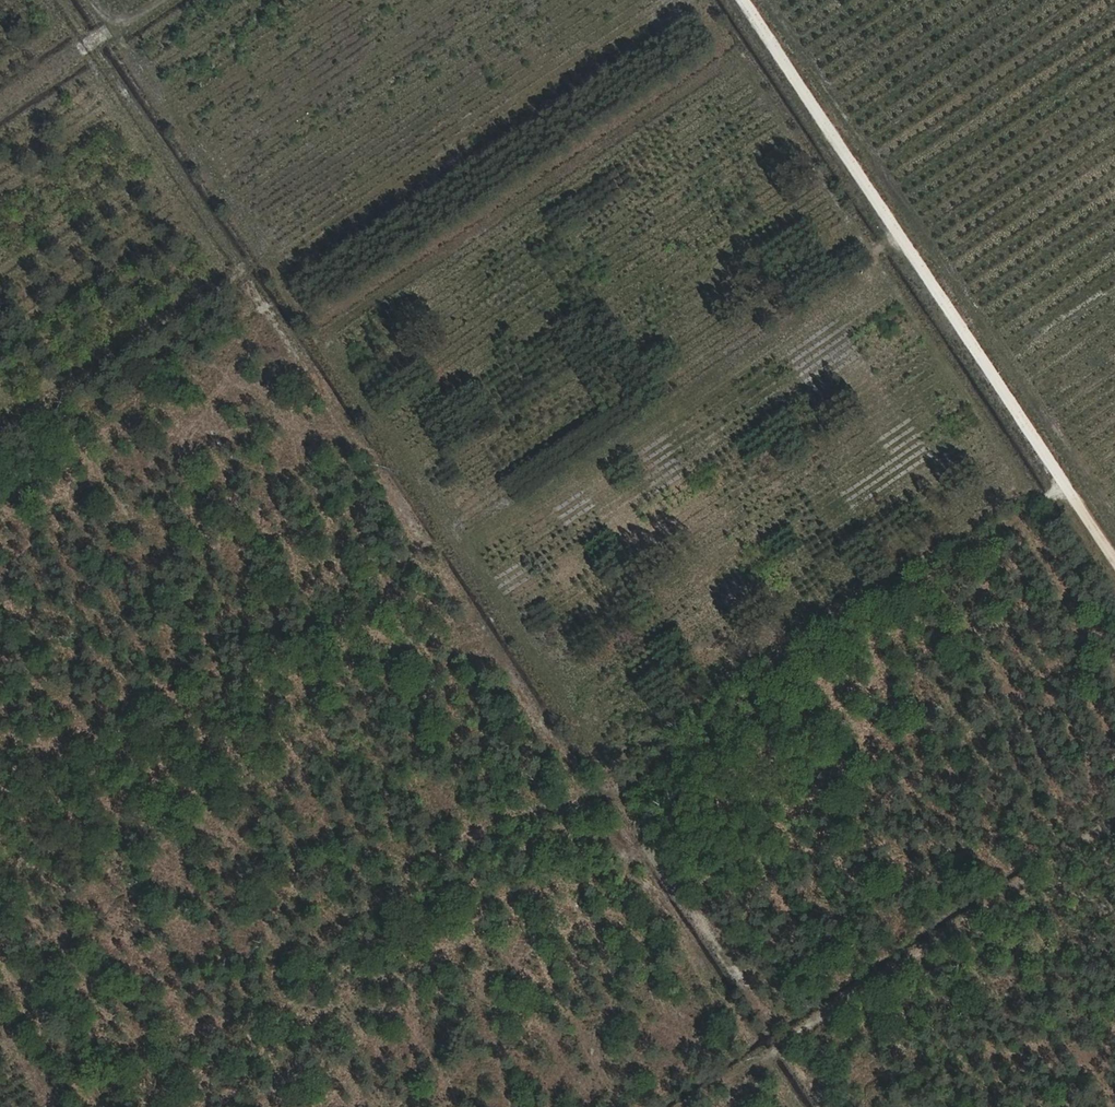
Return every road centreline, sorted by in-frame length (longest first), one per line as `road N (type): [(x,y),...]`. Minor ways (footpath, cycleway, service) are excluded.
road 1 (track): [(746,0),(1114,554)]

